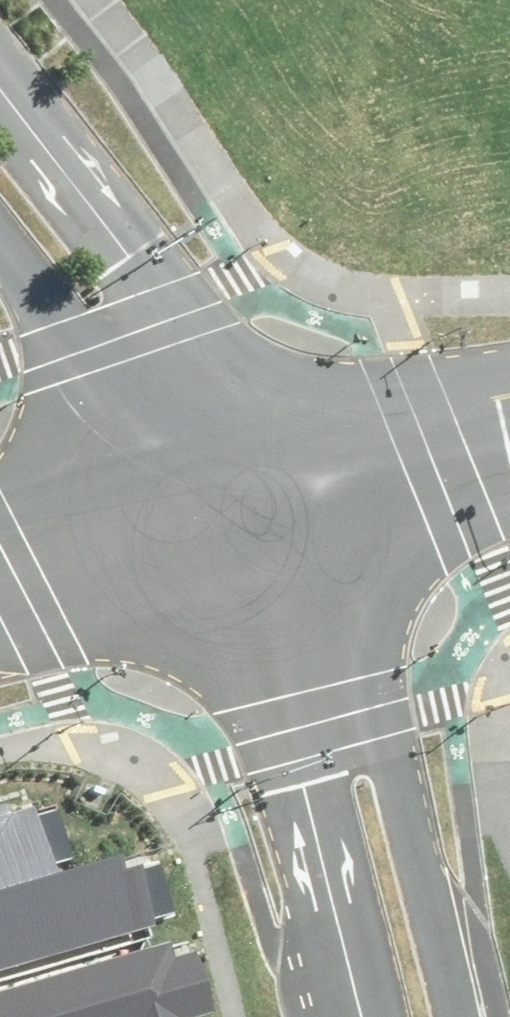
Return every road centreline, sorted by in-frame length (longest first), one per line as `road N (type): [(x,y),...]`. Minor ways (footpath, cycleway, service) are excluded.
road 1 (residential): [(290,498),(384,720),(462,1016)]
road 2 (residential): [(362,1016),(285,712),(203,523)]
road 3 (tertiary): [(0,87),(182,328),(290,498)]
road 4 (tertiary): [(203,523),(98,358),(0,233)]
road 5 (tertiary): [(290,498),(509,438)]
road 6 (tertiary): [(0,579),(203,523)]

